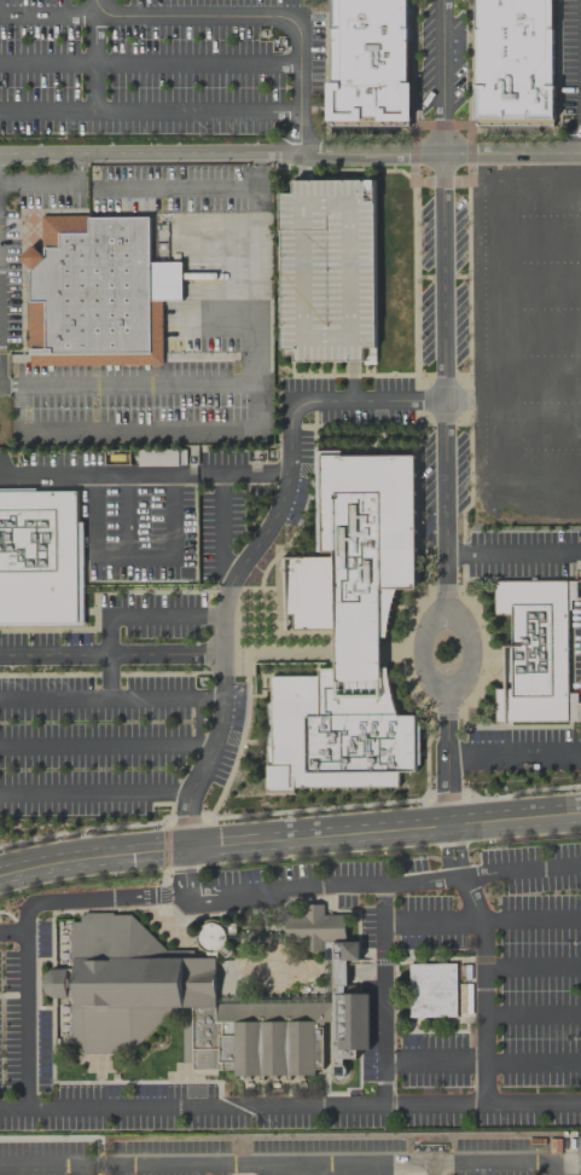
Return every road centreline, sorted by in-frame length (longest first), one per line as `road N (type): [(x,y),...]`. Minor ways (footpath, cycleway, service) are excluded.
road 1 (residential): [(445,0),(447,621)]
road 2 (residential): [(580,151),(0,152)]
road 3 (secondary): [(0,883),(112,862),(449,830)]
road 4 (secondary): [(449,815),(7,863)]
road 5 (residential): [(453,679),(471,653),(465,632),(447,621),(428,633),(423,654),(431,675),(453,679)]
road 6 (residential): [(446,681),(449,815)]
road 7 (secondary): [(580,802),(449,815)]
road 8 (secondary): [(449,830),(580,820)]

